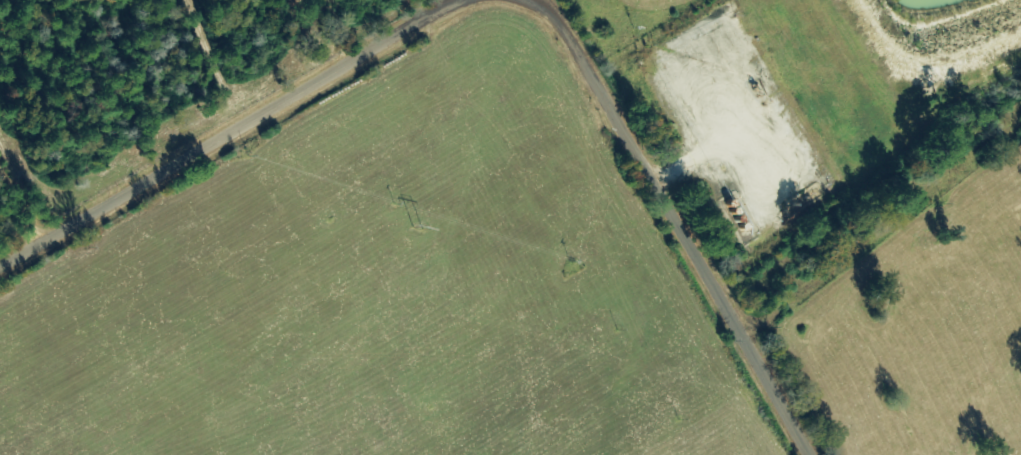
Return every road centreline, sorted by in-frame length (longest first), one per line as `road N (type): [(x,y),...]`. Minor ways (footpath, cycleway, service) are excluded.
road 1 (residential): [(511,0),(544,10),(811,454)]
road 2 (residential): [(0,268),(483,0)]
road 3 (residential): [(731,315),(855,237),(1020,111)]

